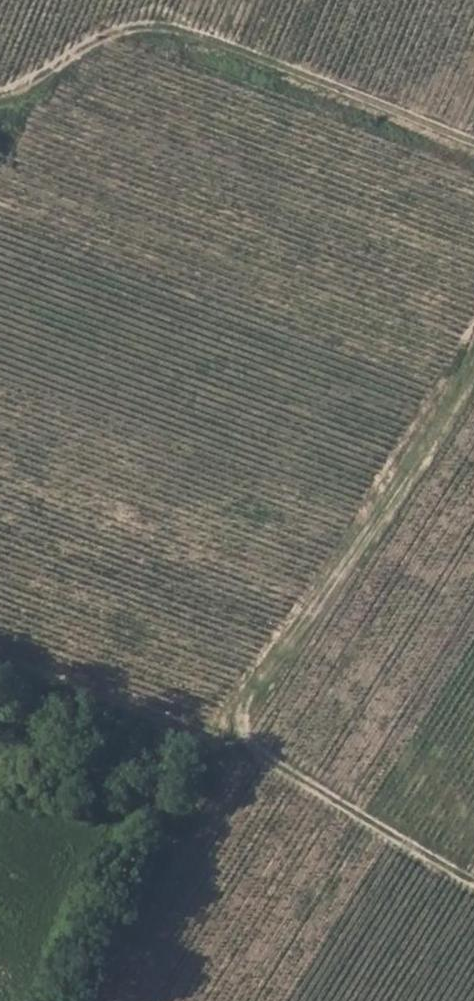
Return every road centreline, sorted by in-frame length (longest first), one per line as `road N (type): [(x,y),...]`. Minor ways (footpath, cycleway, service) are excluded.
road 1 (track): [(473,886),(218,744),(473,335)]
road 2 (track): [(473,145),(162,21),(89,45),(0,96)]
road 3 (track): [(218,744),(0,663)]

